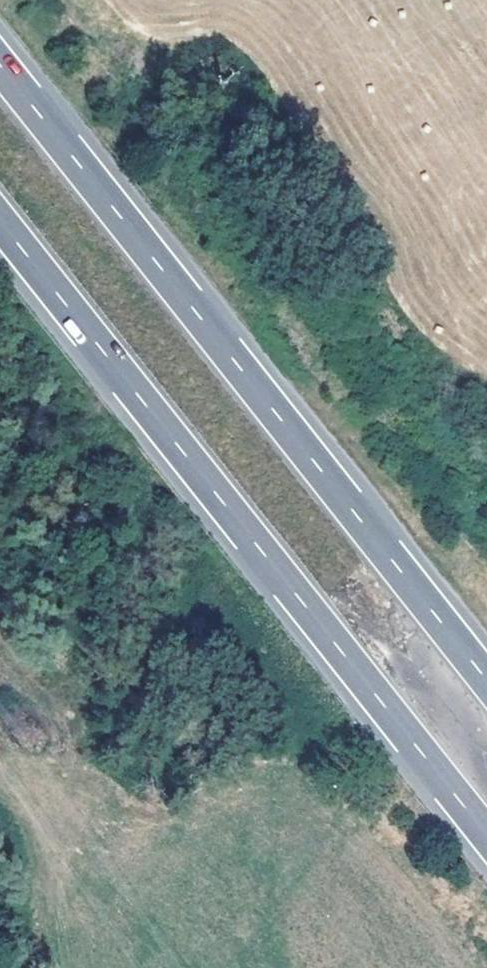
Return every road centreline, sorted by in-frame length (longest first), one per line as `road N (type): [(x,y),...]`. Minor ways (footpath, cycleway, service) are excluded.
road 1 (motorway): [(486,683),(0,66)]
road 2 (motorway): [(0,227),(486,838)]

